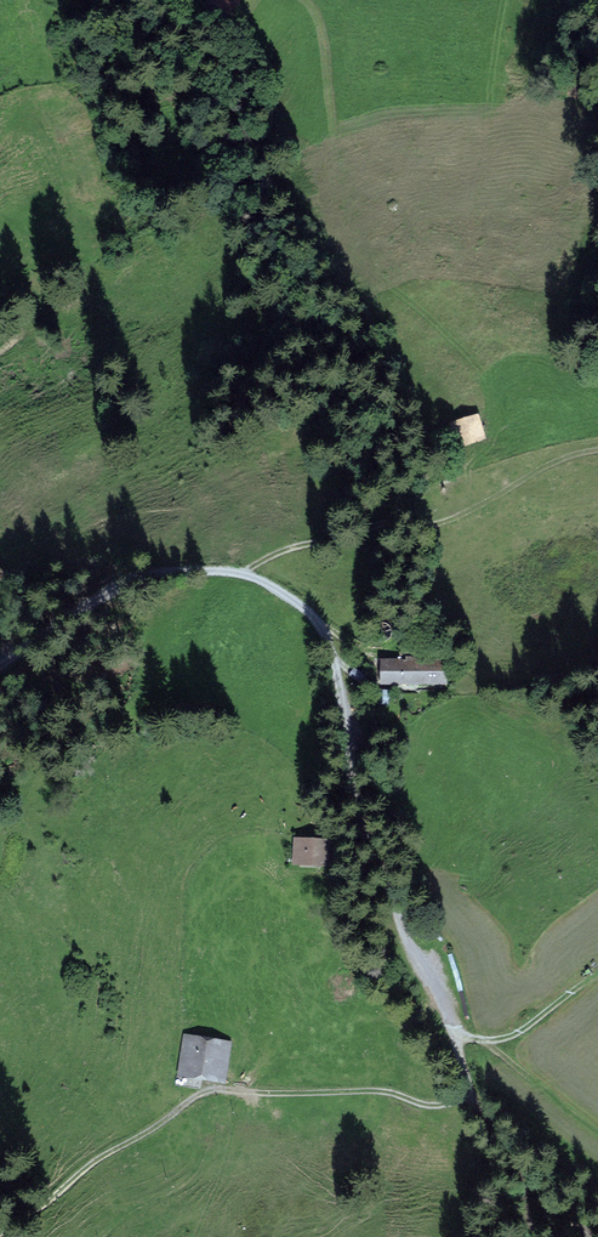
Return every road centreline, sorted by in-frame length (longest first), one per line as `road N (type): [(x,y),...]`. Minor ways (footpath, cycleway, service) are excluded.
road 1 (track): [(451,1022),(413,959),(387,887),(349,740),(351,682),(335,630),(284,590),(218,569),(116,570),(0,655)]
road 2 (track): [(0,1234),(179,1111),(215,1095),(400,1094),(444,1109),(463,1107)]
road 3 (track): [(597,454),(519,483),(443,524),(310,540),(235,575)]
road 4 (track): [(597,979),(515,1037),(466,1039),(451,1022)]

